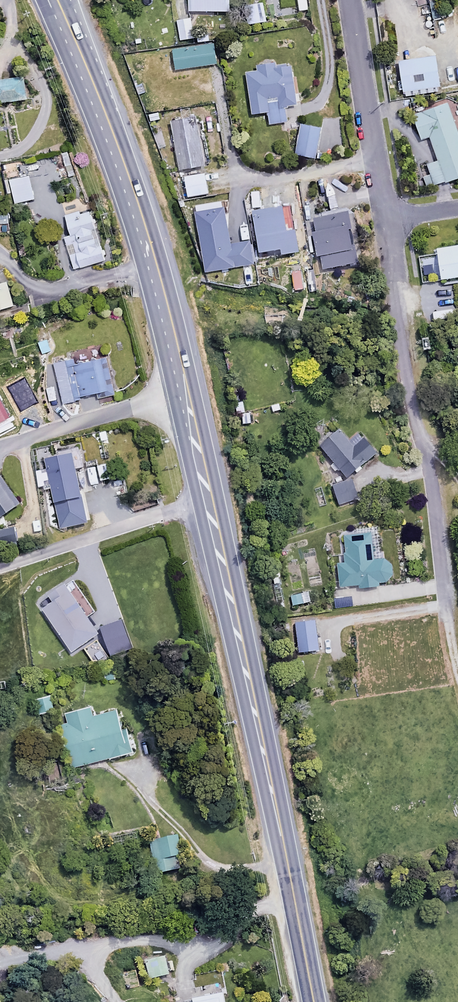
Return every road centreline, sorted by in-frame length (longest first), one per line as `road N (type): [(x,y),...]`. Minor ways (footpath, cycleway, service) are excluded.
road 1 (trunk): [(58,0),(123,158),(178,348),(312,1001)]
road 2 (residential): [(385,217),(445,640)]
road 3 (residential): [(353,0),(385,217)]

